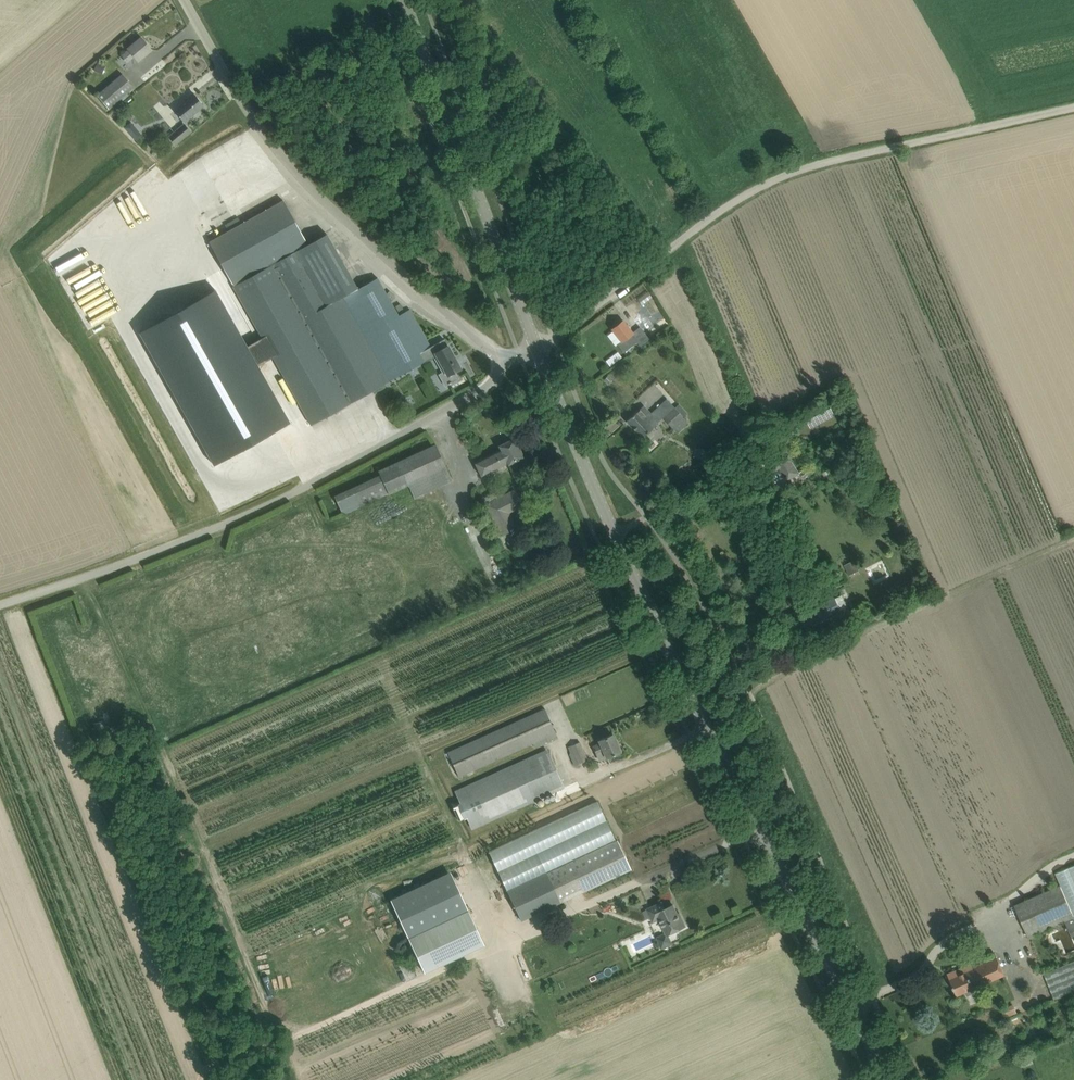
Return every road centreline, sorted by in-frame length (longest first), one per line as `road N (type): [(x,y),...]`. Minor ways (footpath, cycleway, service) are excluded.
road 1 (secondary): [(889,1079),(685,687),(538,347)]
road 2 (unclassified): [(538,347),(766,184),(836,159),(1073,108)]
road 3 (unclassified): [(0,601),(202,530),(345,463),(483,390),(505,359)]
road 4 (unclassified): [(185,0),(233,90),(302,180),(505,359)]
road 5 (secondary): [(538,347),(403,0)]

